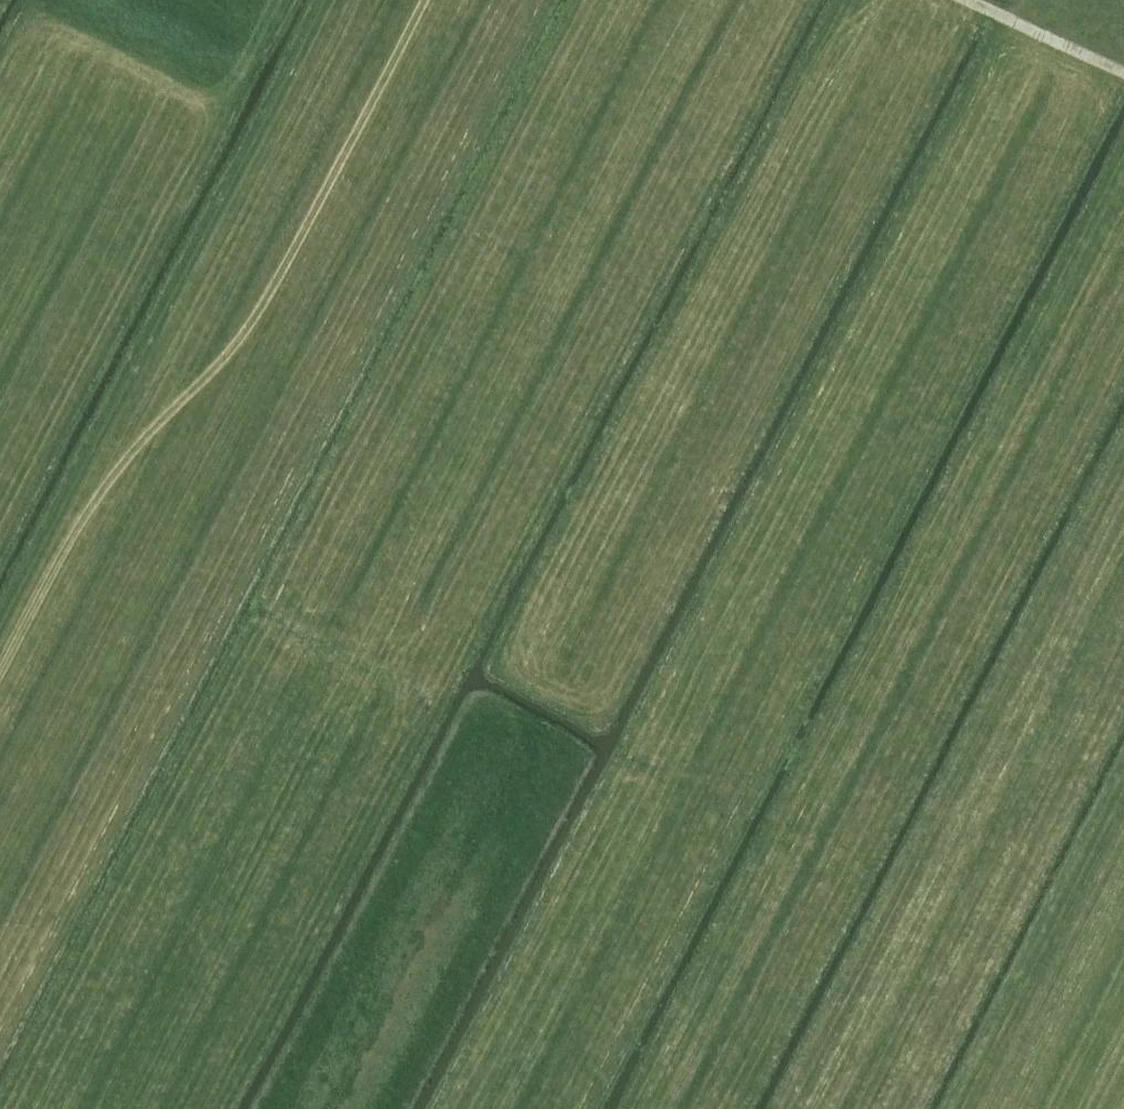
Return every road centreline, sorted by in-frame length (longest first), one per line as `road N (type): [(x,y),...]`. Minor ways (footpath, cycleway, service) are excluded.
road 1 (track): [(985,0),(1123,67)]

